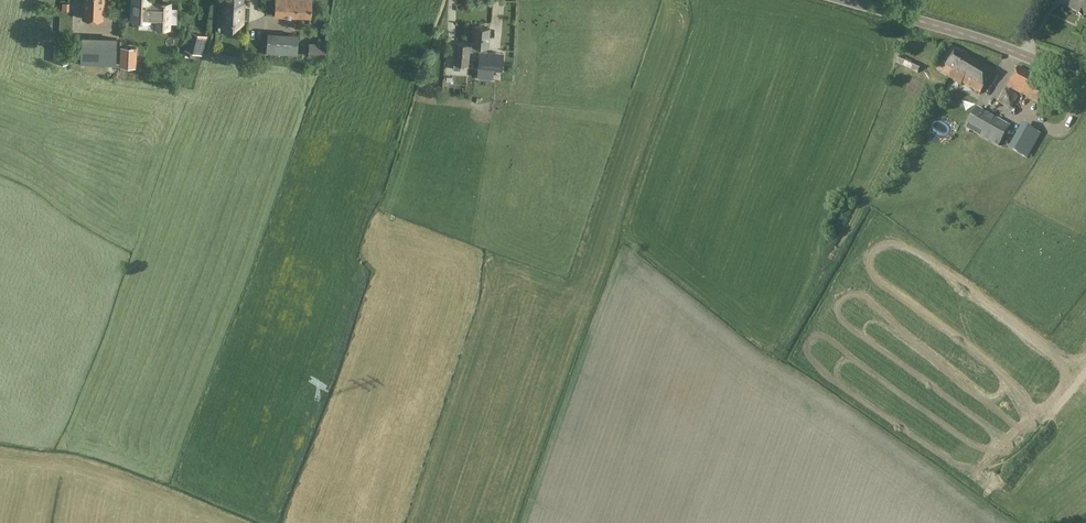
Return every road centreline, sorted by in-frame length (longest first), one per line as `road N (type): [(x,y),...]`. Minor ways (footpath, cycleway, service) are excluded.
road 1 (residential): [(1085,83),(1008,49),(844,0)]

